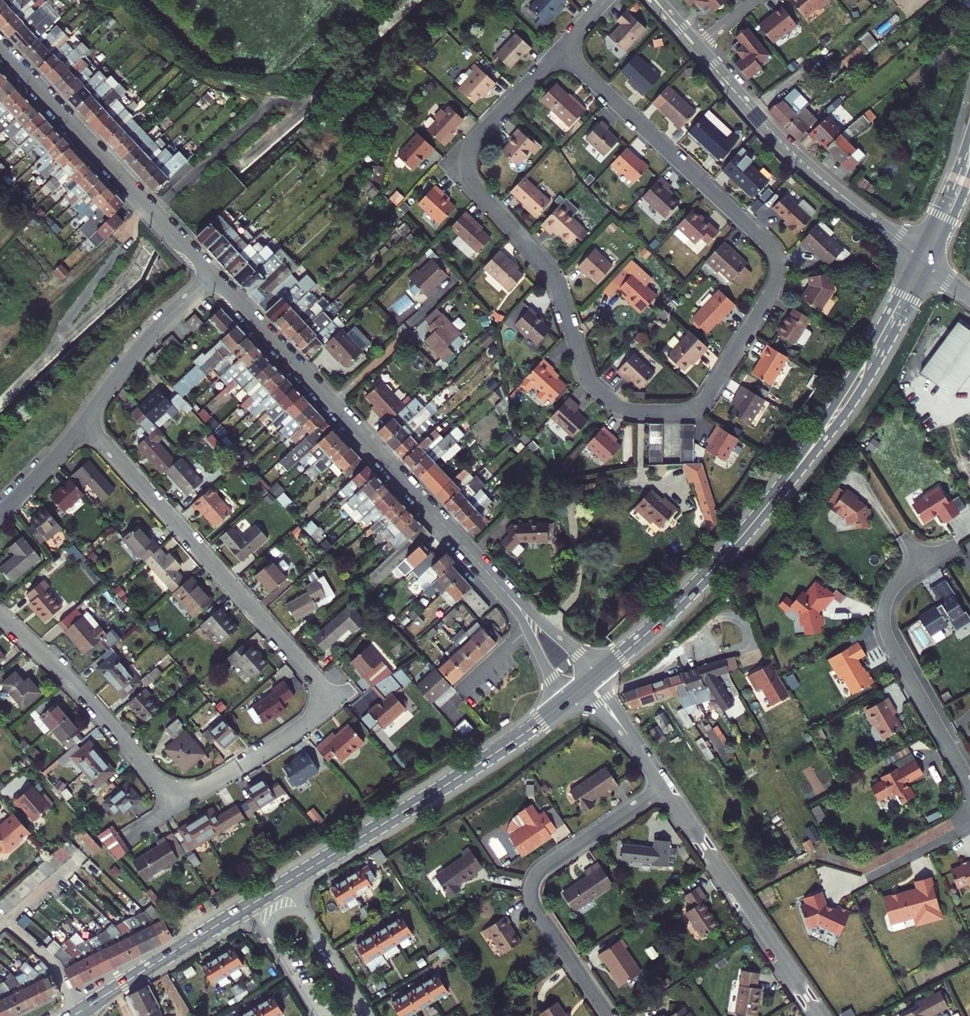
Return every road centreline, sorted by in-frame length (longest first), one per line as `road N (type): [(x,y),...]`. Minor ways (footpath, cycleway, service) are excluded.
road 1 (residential): [(560,50),(474,141),(467,168),(476,189),(550,272),(593,387),(634,411),(700,405),(776,286),(772,249)]
road 2 (residential): [(178,805),(312,720),(324,707),(322,690),(83,423)]
road 3 (residential): [(492,577),(212,277)]
road 4 (primary): [(563,703),(286,883)]
road 5 (residential): [(665,786),(542,869),(530,886),(537,910),(608,1015)]
road 6 (residential): [(212,277),(0,49)]
road 7 (tertiary): [(696,47),(785,146),(917,255)]
road 8 (residential): [(954,546),(895,584),(884,626),(969,783)]
road 9 (residential): [(772,249),(560,50)]
road 10 (residential): [(819,1015),(665,786)]
road 11 (primary): [(917,255),(779,489)]
road 12 (primary): [(779,489),(856,396),(930,265)]
road 13 (residential): [(0,615),(72,682),(178,805)]
road 14 (primary): [(779,489),(713,569),(601,672)]
road 15 (residential): [(212,277),(156,330),(83,423)]
road 16 (track): [(0,343),(113,240)]
road 17 (primary): [(249,906),(124,982)]
road 18 (residential): [(601,672),(492,577)]
road 19 (residential): [(659,674),(742,646),(739,622),(713,621)]
road 20 (primary): [(969,132),(917,255)]
road 21 (residential): [(83,423),(0,515)]
road 22 (residential): [(369,1015),(303,911)]
road 23 (residential): [(0,914),(52,959),(80,1005)]

